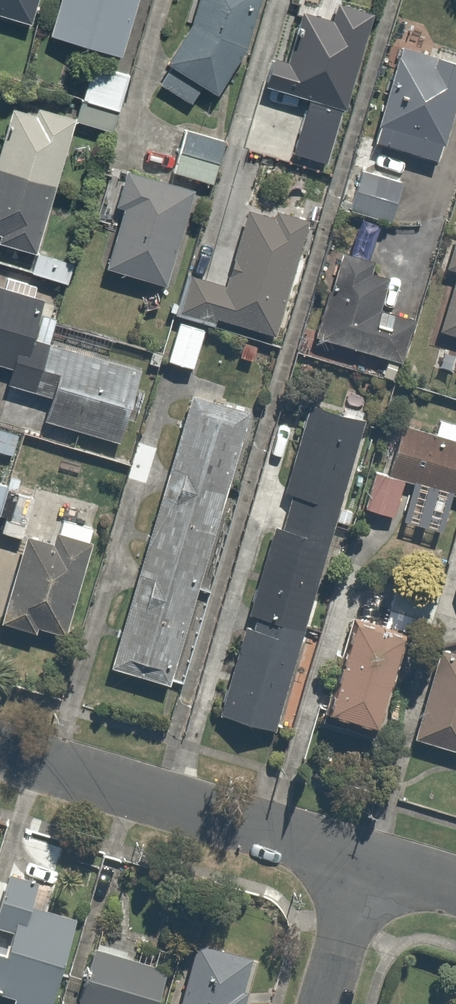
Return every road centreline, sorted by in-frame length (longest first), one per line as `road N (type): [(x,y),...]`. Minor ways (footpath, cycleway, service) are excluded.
road 1 (residential): [(0,752),(365,861)]
road 2 (residential): [(365,861),(323,1003)]

